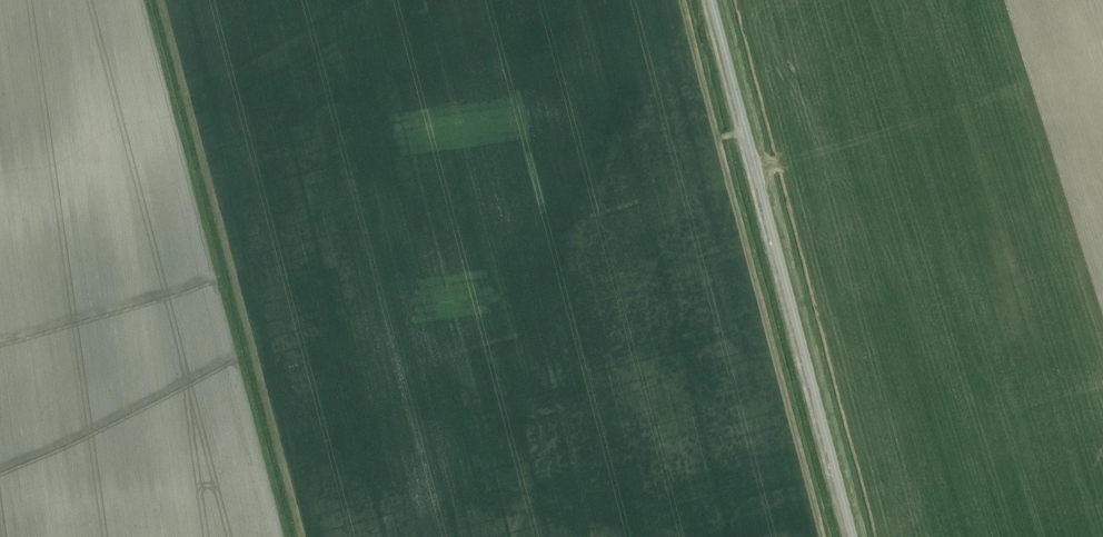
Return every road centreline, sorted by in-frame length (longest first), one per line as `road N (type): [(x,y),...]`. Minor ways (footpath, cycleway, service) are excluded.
road 1 (unclassified): [(712,0),(854,536)]

